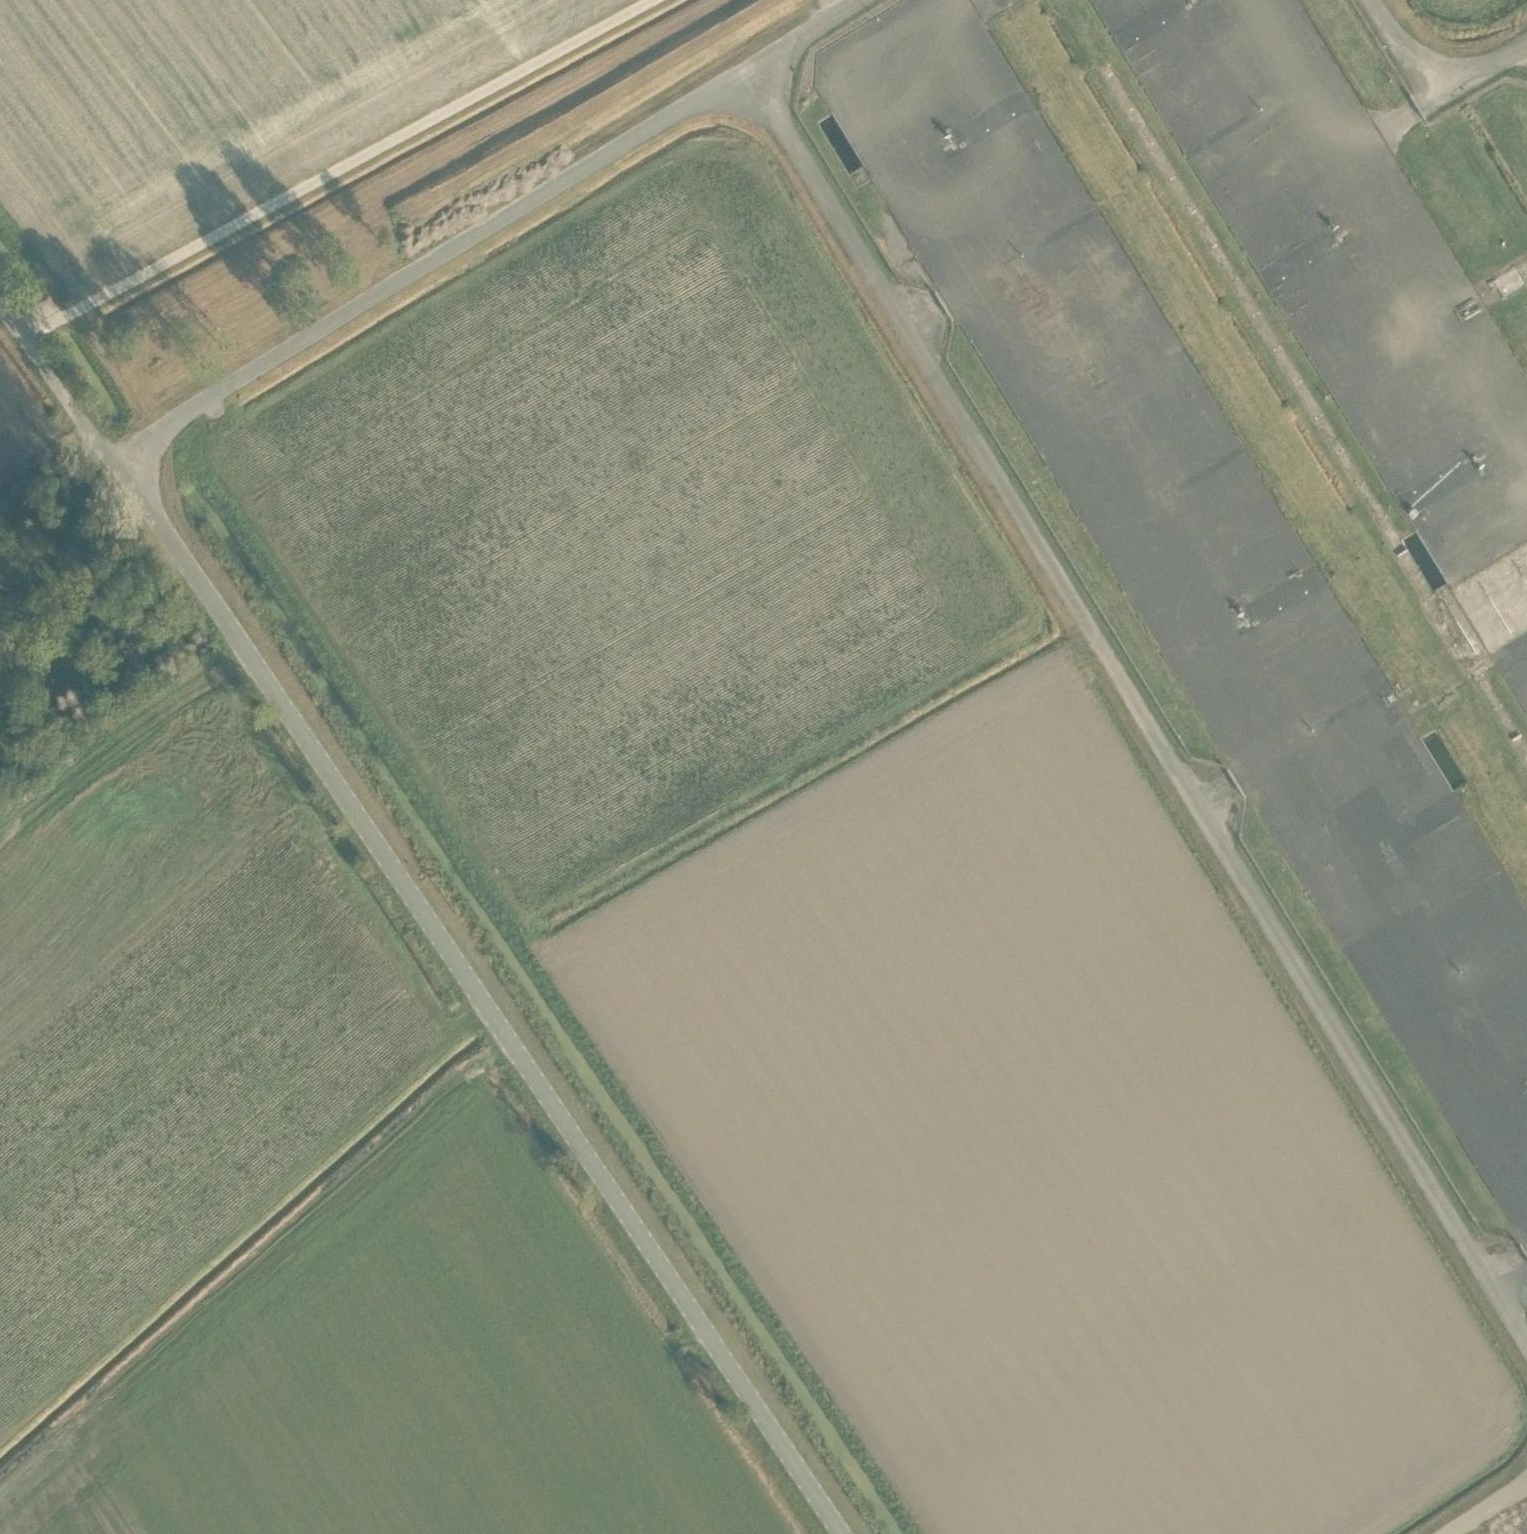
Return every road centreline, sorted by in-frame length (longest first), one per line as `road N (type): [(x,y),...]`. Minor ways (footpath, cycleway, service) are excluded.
road 1 (unclassified): [(839,1533),(115,466),(0,312)]

